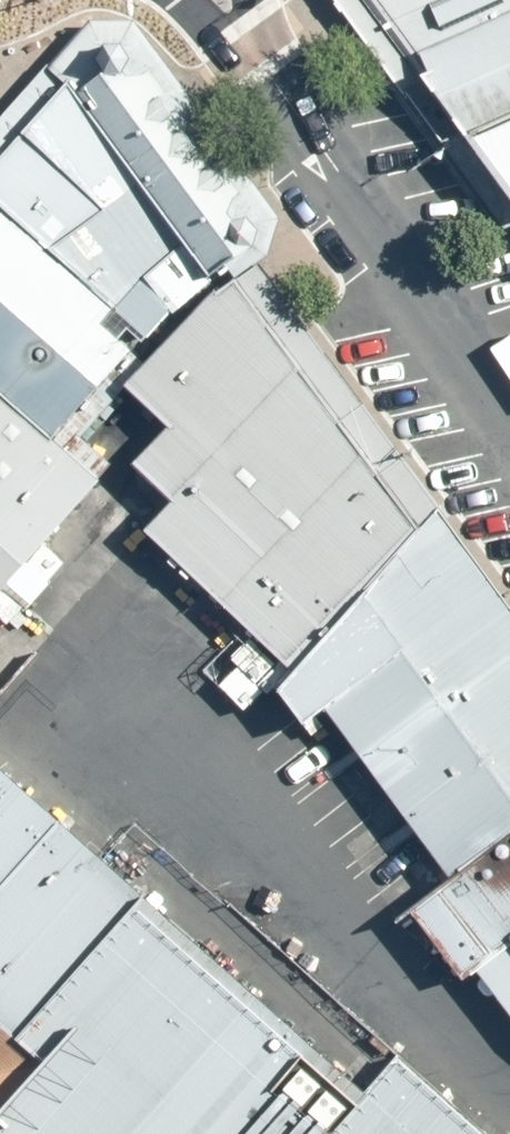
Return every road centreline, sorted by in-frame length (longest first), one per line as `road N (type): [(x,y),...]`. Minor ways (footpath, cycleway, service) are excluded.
road 1 (secondary): [(324,149),(509,401)]
road 2 (tertiary): [(221,0),(324,149)]

